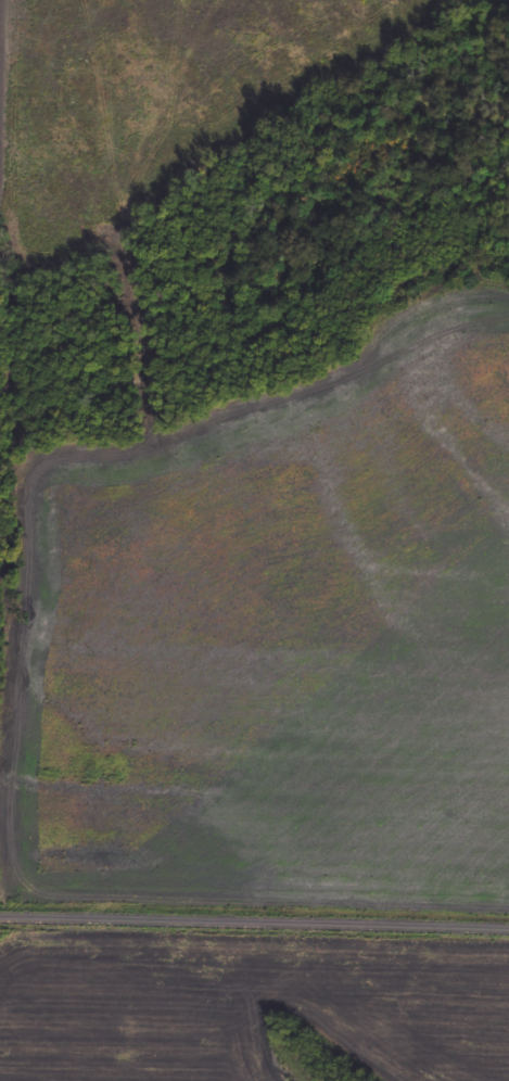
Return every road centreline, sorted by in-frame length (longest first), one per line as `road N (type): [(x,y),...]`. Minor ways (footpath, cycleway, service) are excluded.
road 1 (residential): [(508,923),(0,911)]

